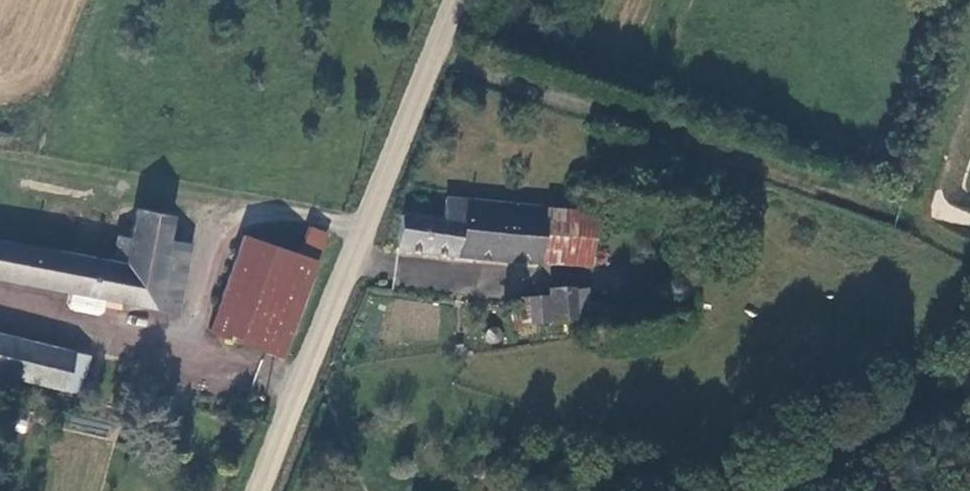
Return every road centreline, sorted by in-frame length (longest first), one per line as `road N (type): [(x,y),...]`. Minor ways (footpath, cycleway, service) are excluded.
road 1 (unclassified): [(461,0),(261,490)]

